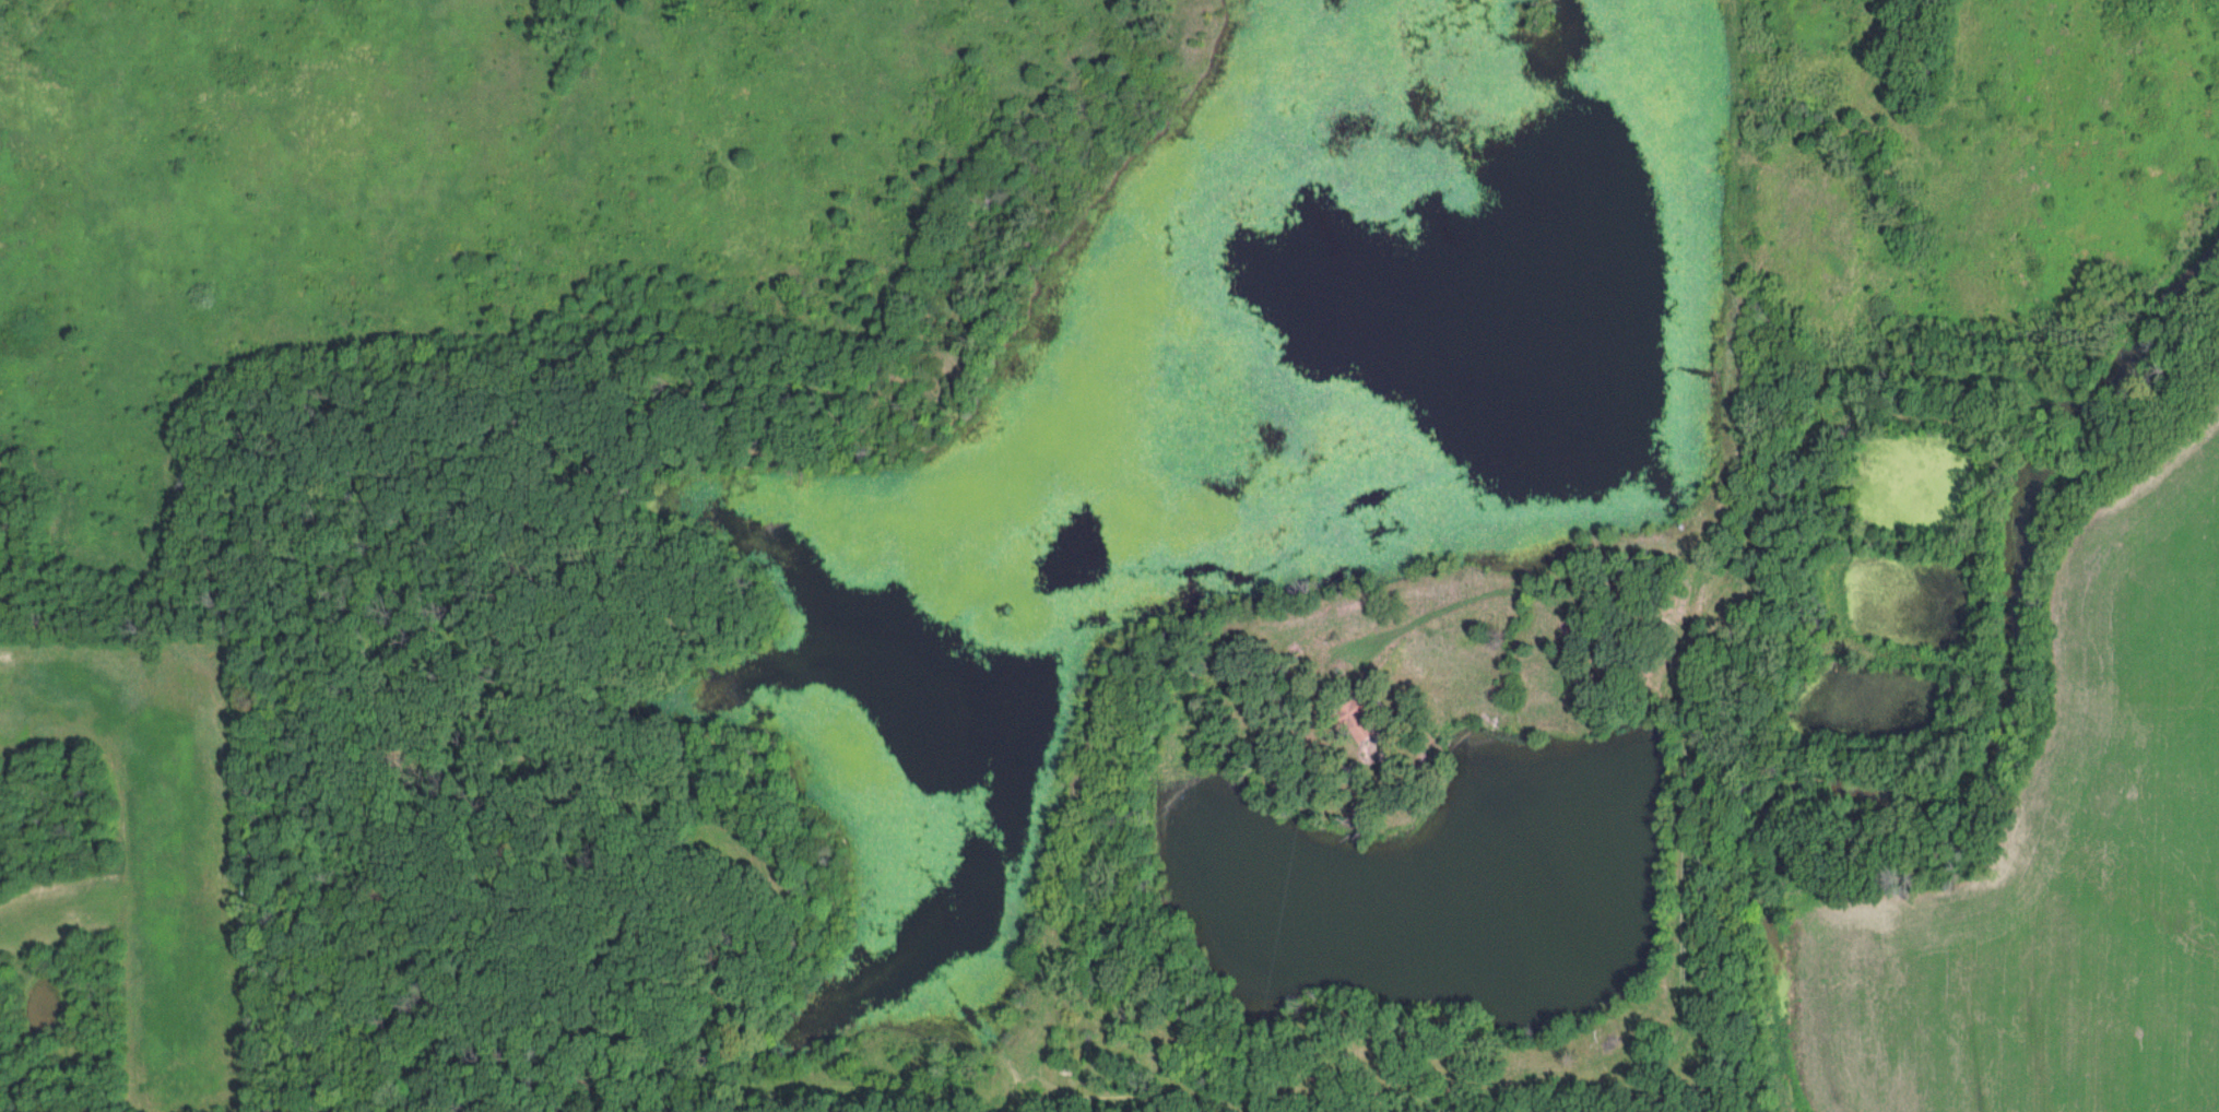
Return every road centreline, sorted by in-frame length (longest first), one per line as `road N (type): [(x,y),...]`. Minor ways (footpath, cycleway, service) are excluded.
road 1 (residential): [(1910,1111),(2043,982),(2093,895),(2111,784),(2101,769)]

